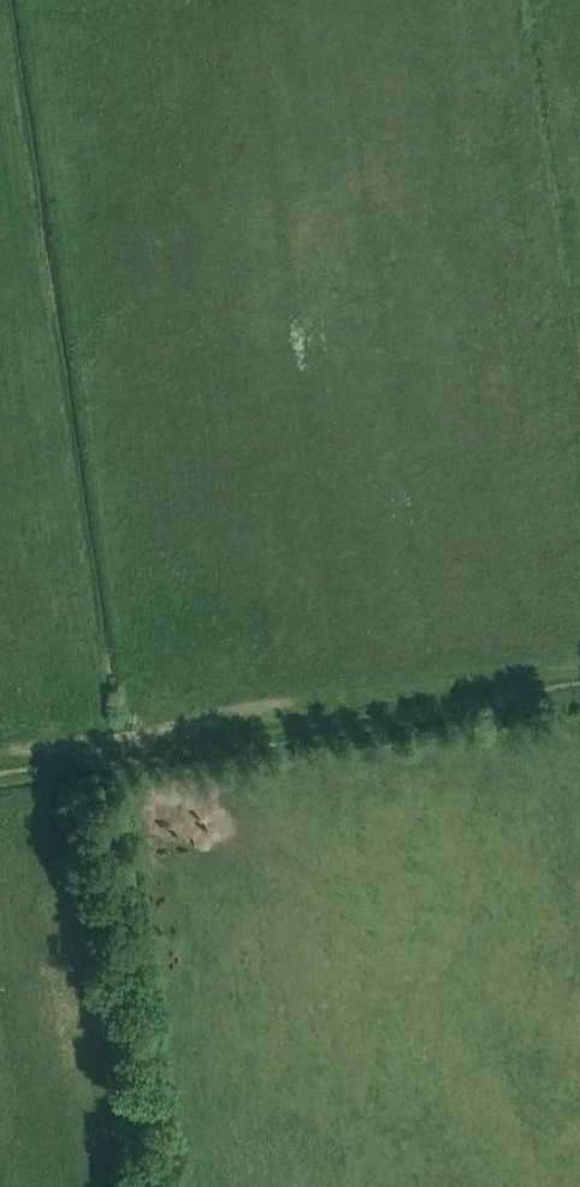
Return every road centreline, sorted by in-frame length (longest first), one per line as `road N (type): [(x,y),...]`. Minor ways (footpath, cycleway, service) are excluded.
road 1 (track): [(0,757),(579,665)]

